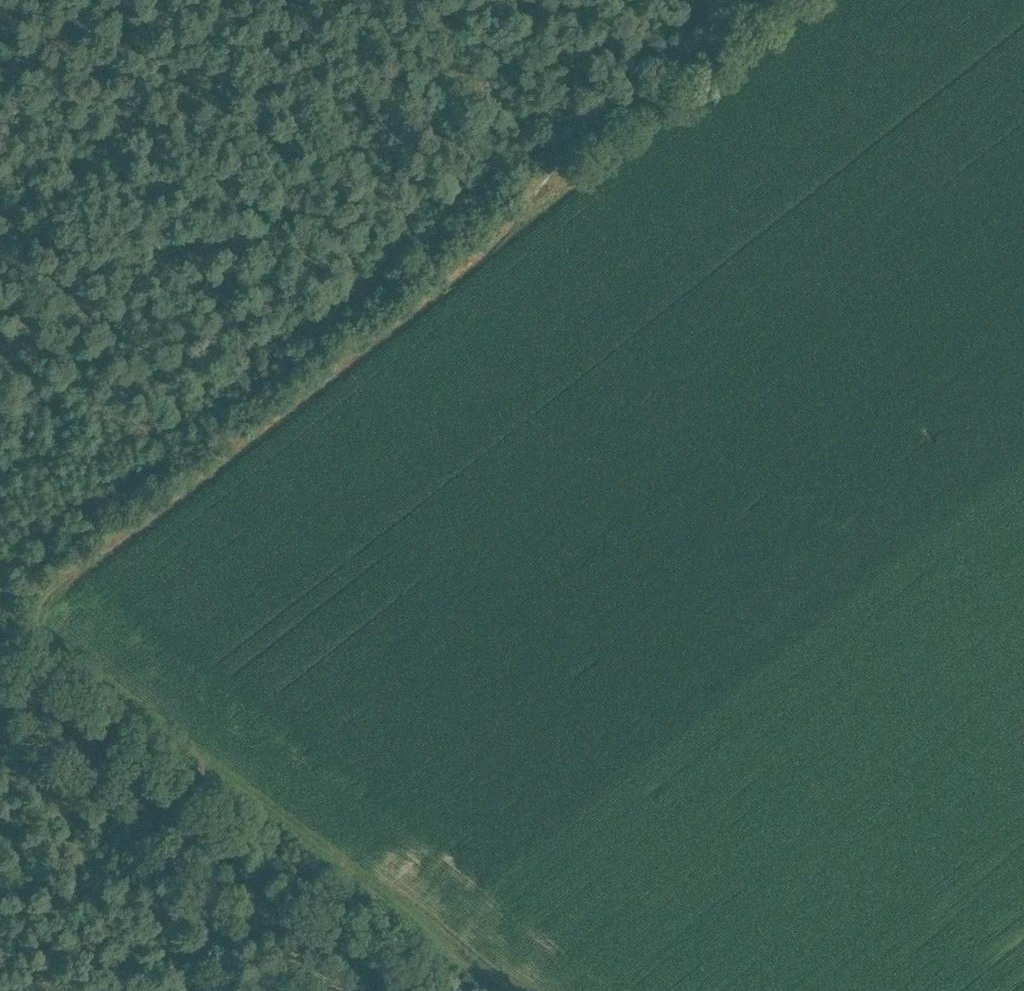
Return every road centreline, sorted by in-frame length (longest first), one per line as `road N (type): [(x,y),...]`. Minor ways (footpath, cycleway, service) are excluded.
road 1 (track): [(0,641),(272,832),(466,990)]

